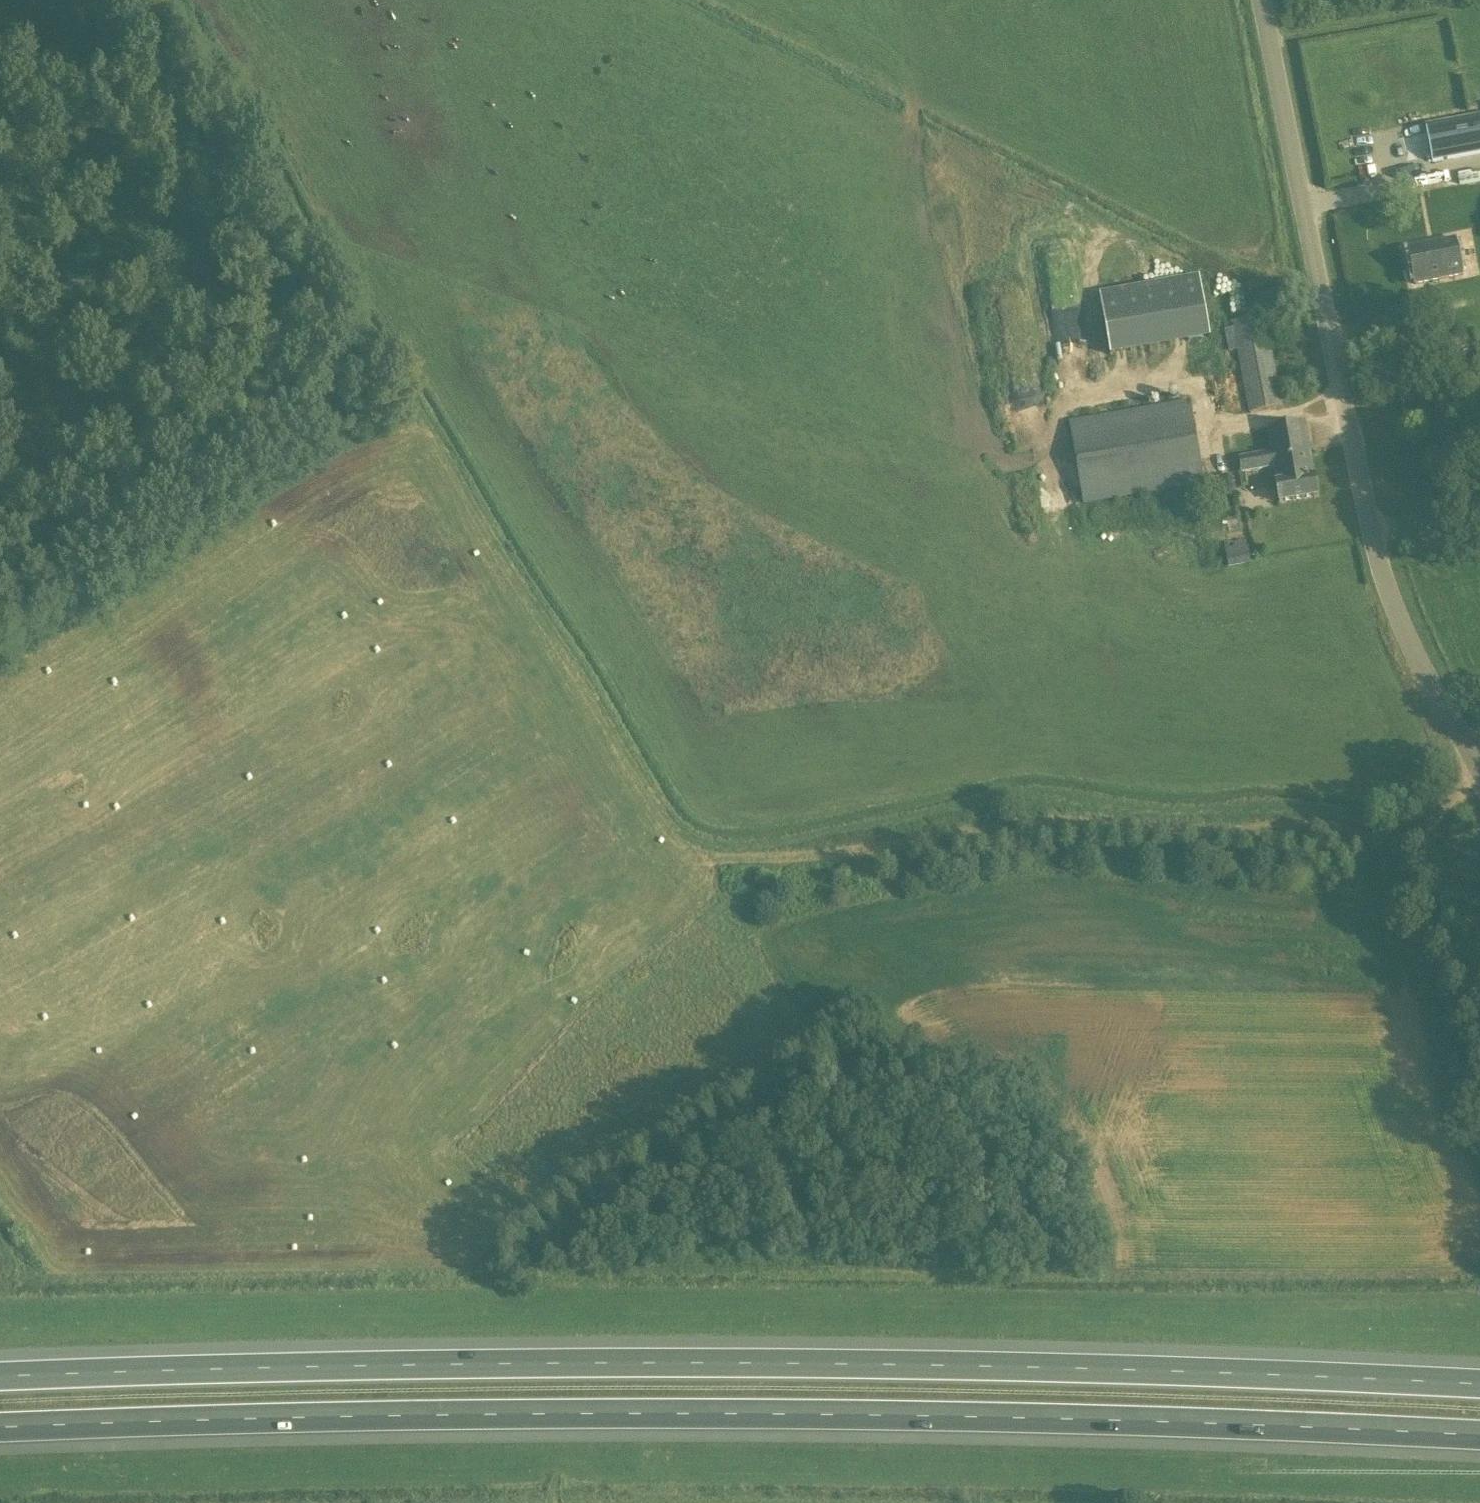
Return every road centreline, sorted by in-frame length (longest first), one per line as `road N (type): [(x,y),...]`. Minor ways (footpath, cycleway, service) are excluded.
road 1 (motorway): [(0,1429),(660,1414),(1178,1422),(1479,1438)]
road 2 (motorway): [(1479,1386),(1178,1371),(677,1365),(0,1379)]
road 3 (unclassified): [(1479,760),(1414,656),(1382,585),(1260,0)]

